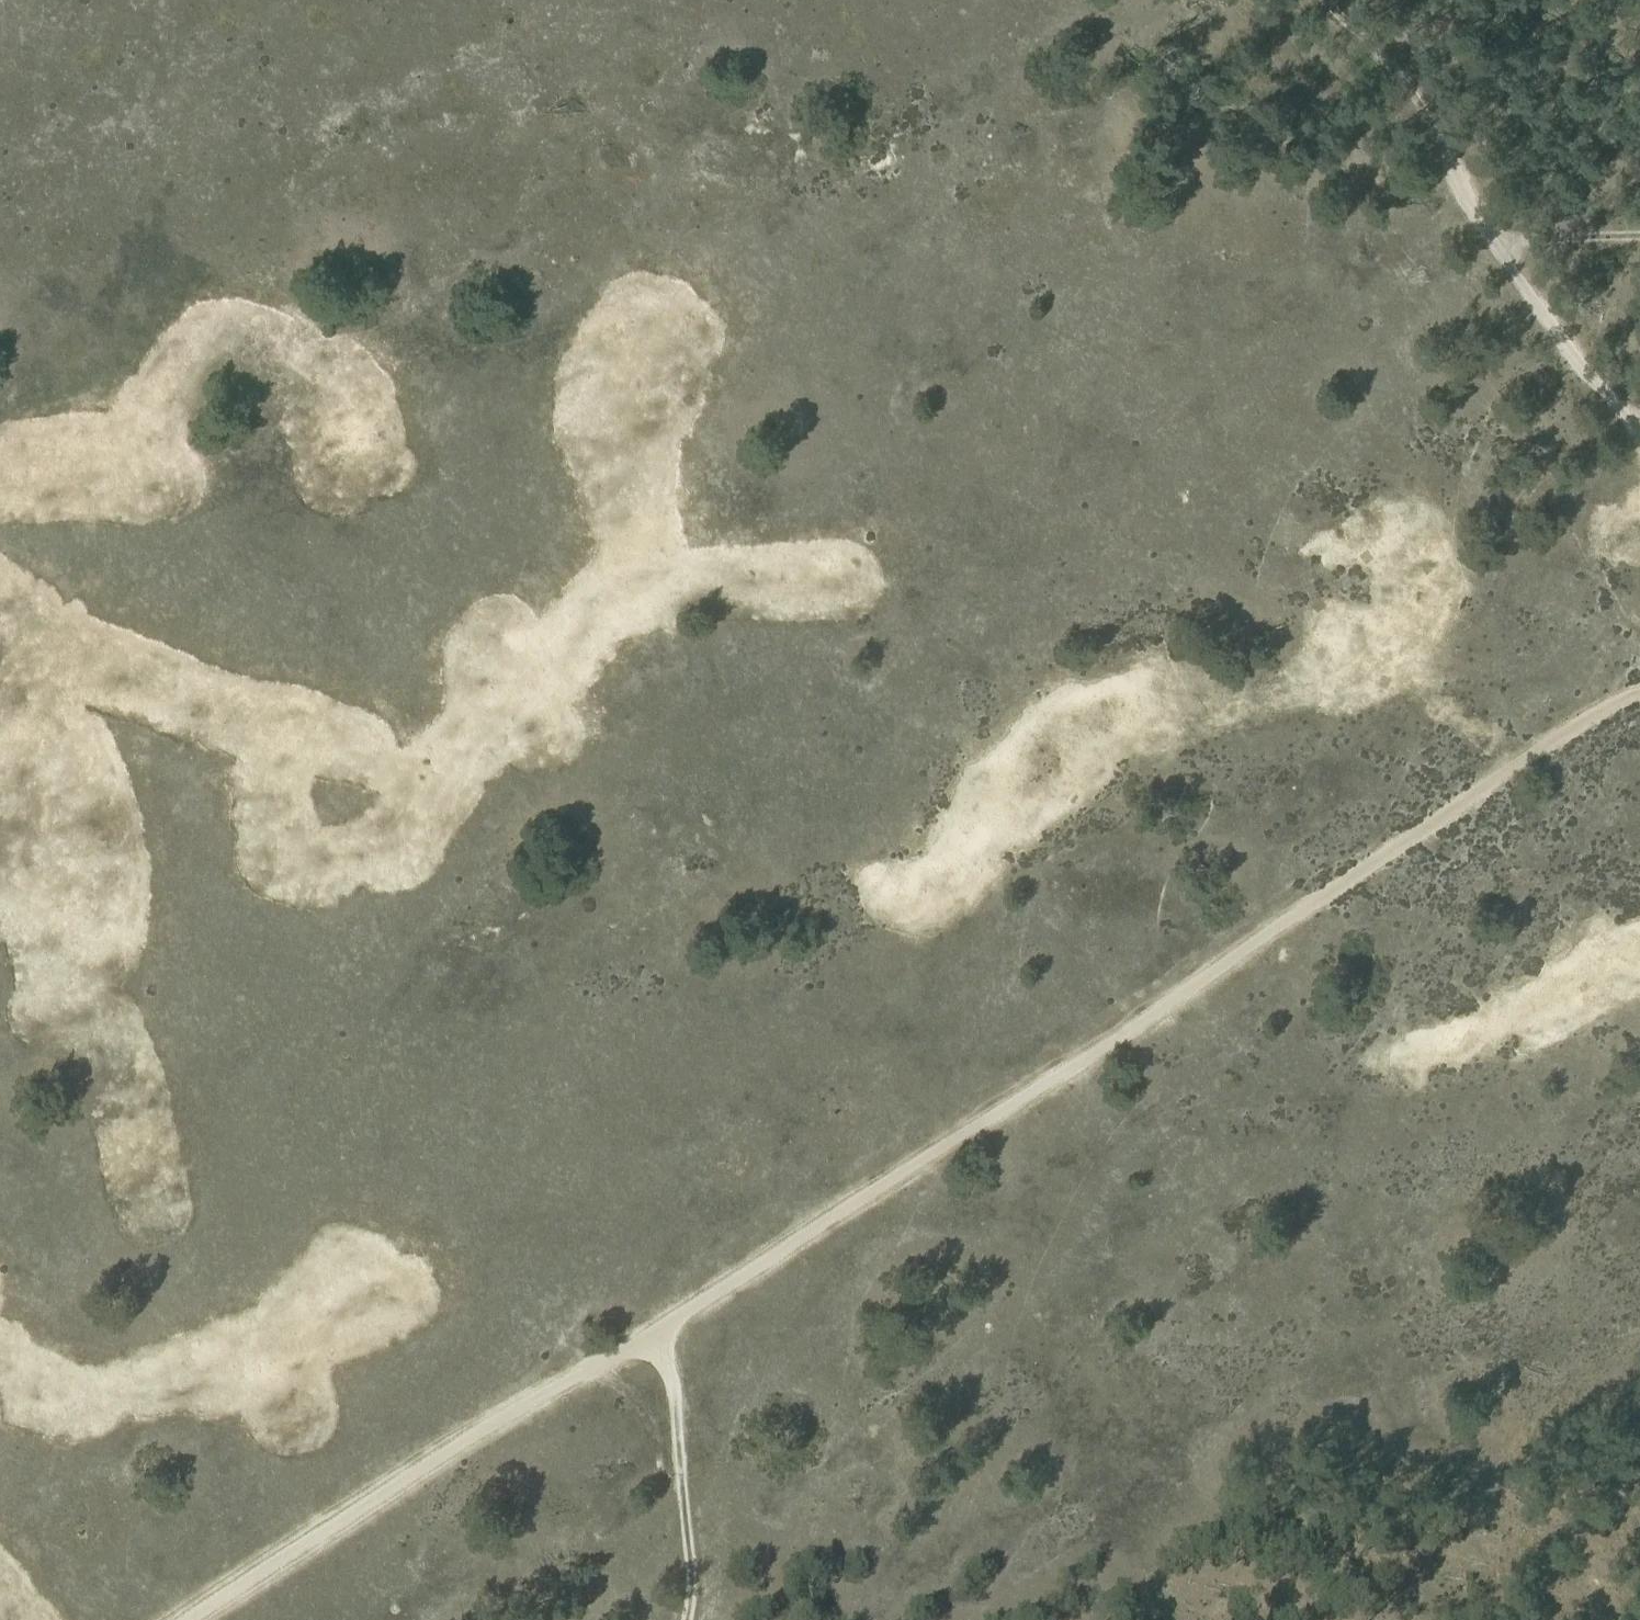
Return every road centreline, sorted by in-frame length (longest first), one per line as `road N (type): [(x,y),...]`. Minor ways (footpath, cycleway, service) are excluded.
road 1 (track): [(662,1330),(684,1559),(678,1619)]
road 2 (track): [(1502,241),(1639,236)]

